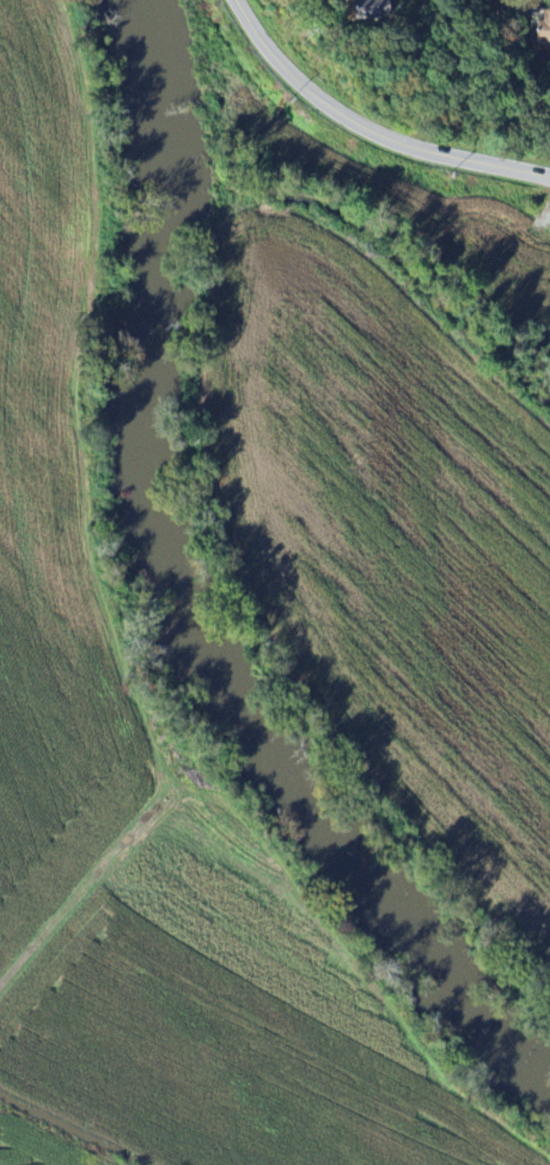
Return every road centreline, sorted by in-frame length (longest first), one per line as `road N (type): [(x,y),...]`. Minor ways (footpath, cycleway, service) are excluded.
road 1 (tertiary): [(549,177),(428,151),(352,121),(288,73),(237,0)]

